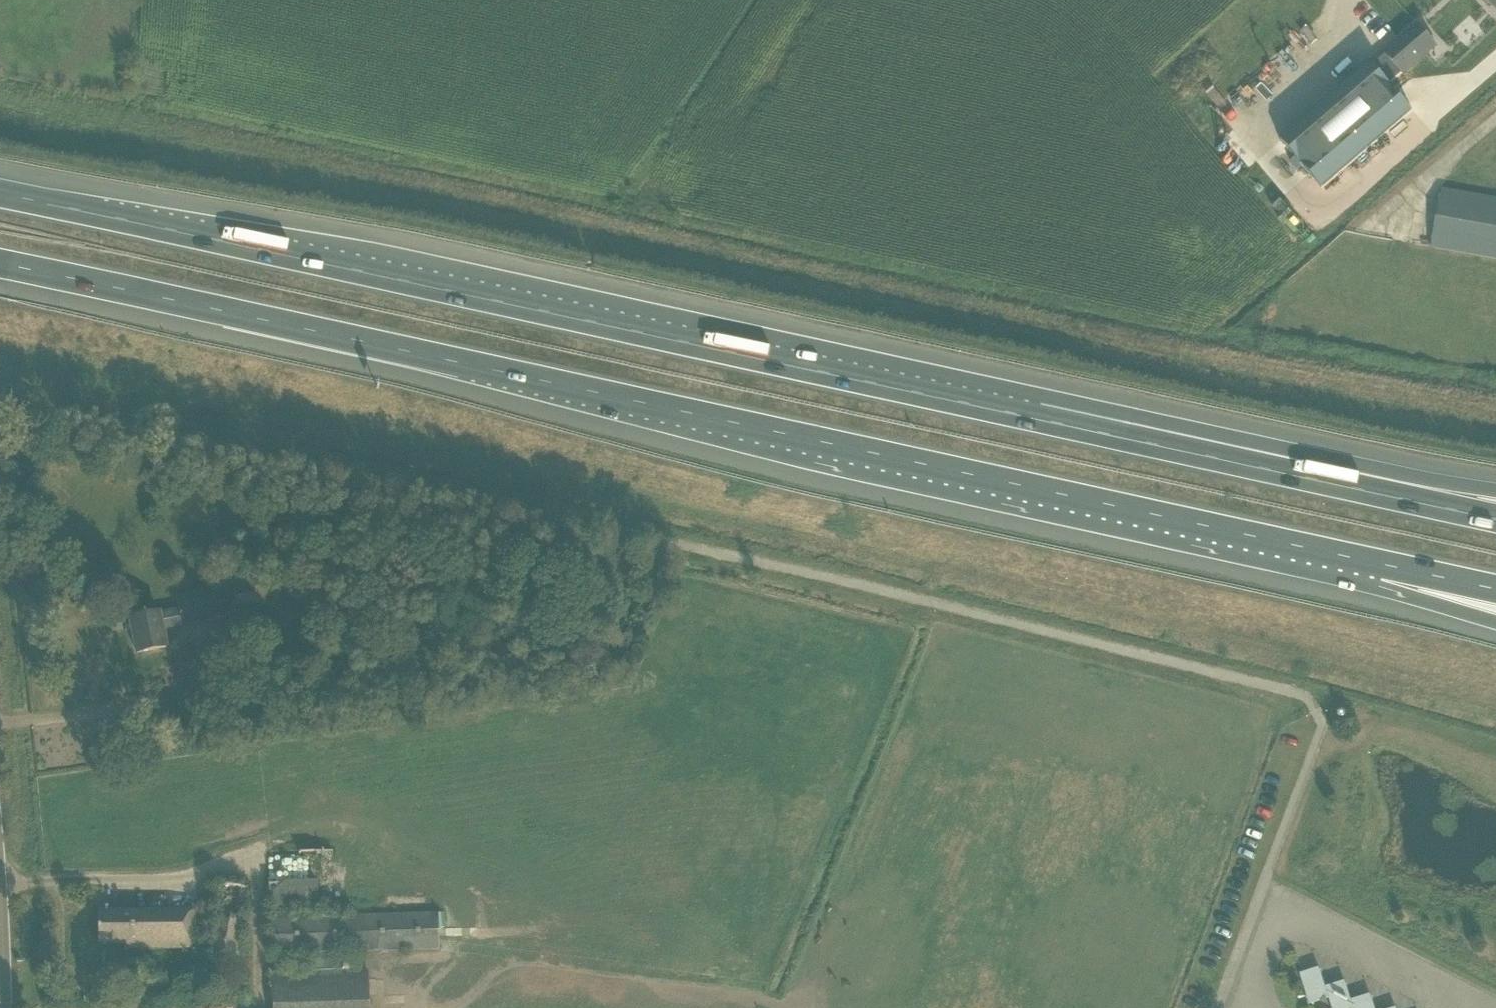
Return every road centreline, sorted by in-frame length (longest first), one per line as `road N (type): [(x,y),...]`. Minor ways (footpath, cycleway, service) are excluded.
road 1 (motorway): [(0,266),(1382,564)]
road 2 (motorway): [(1033,417),(0,195)]
road 3 (motorway): [(1495,518),(1033,417)]
road 4 (motorway): [(1495,490),(1154,418),(1033,417)]
road 5 (motorway): [(1382,564),(1495,613)]

